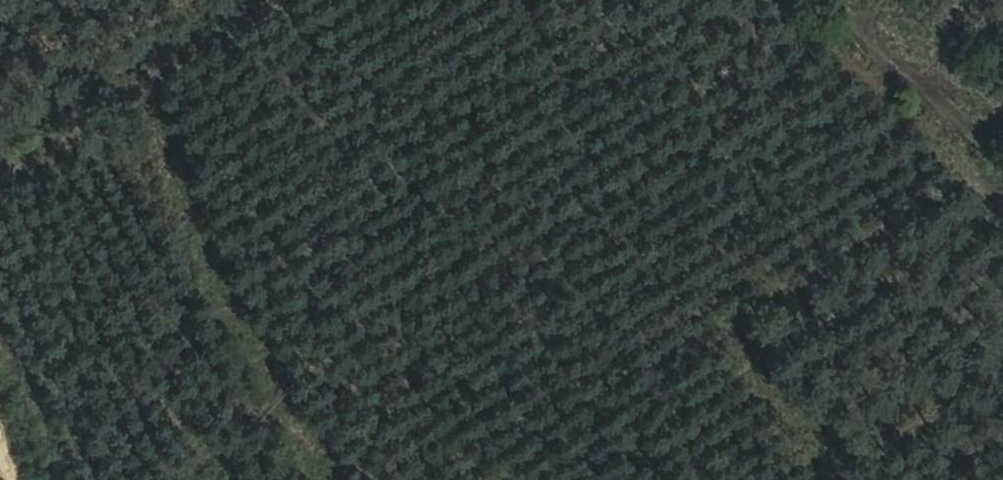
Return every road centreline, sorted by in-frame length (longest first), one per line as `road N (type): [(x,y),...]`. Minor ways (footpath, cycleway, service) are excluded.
road 1 (track): [(1002,146),(842,0)]

